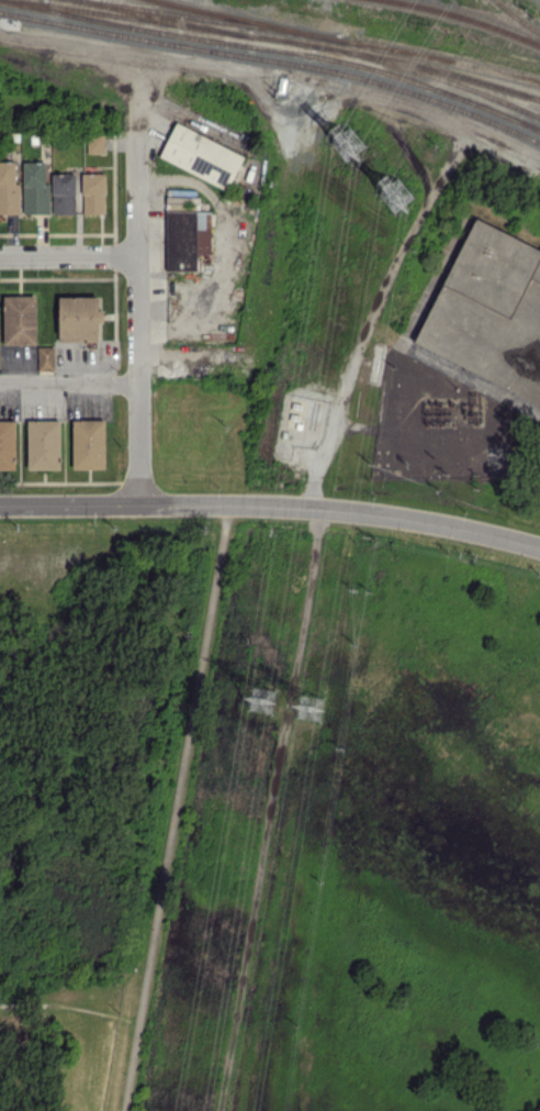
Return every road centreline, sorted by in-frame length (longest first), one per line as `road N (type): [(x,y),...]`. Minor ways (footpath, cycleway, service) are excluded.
road 1 (residential): [(0,20),(100,41),(121,56),(137,92),(138,507)]
road 2 (tertiary): [(539,548),(324,509),(0,506)]
road 3 (residential): [(137,255),(0,256)]

